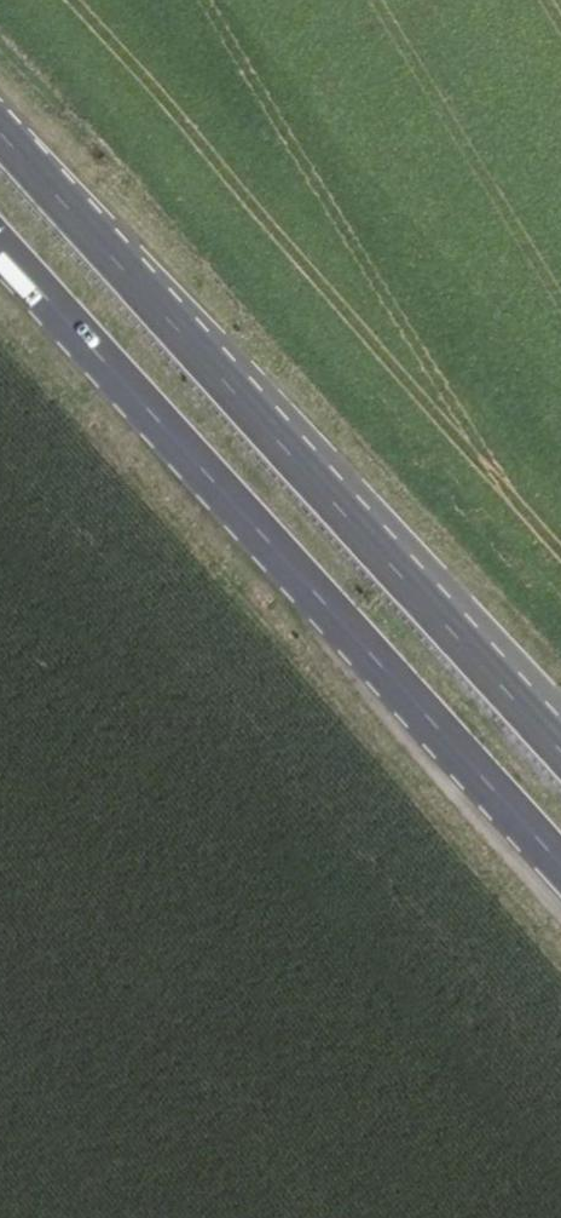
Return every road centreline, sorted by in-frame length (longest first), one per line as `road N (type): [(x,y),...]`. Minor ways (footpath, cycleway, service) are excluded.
road 1 (primary): [(560,745),(0,121)]
road 2 (primary): [(0,247),(560,865)]

